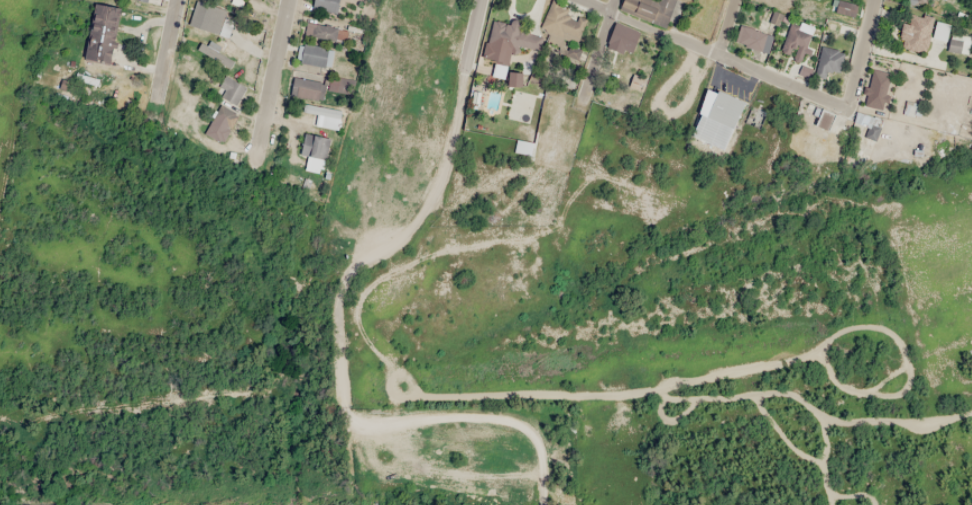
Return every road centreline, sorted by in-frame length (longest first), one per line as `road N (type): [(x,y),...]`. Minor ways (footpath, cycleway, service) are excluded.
road 1 (residential): [(354,425),(340,398),(338,291),(366,255),(394,241),(427,205),(442,174),(480,0)]
road 2 (residential): [(851,109),(584,0)]
road 3 (residential): [(288,0),(256,155)]

